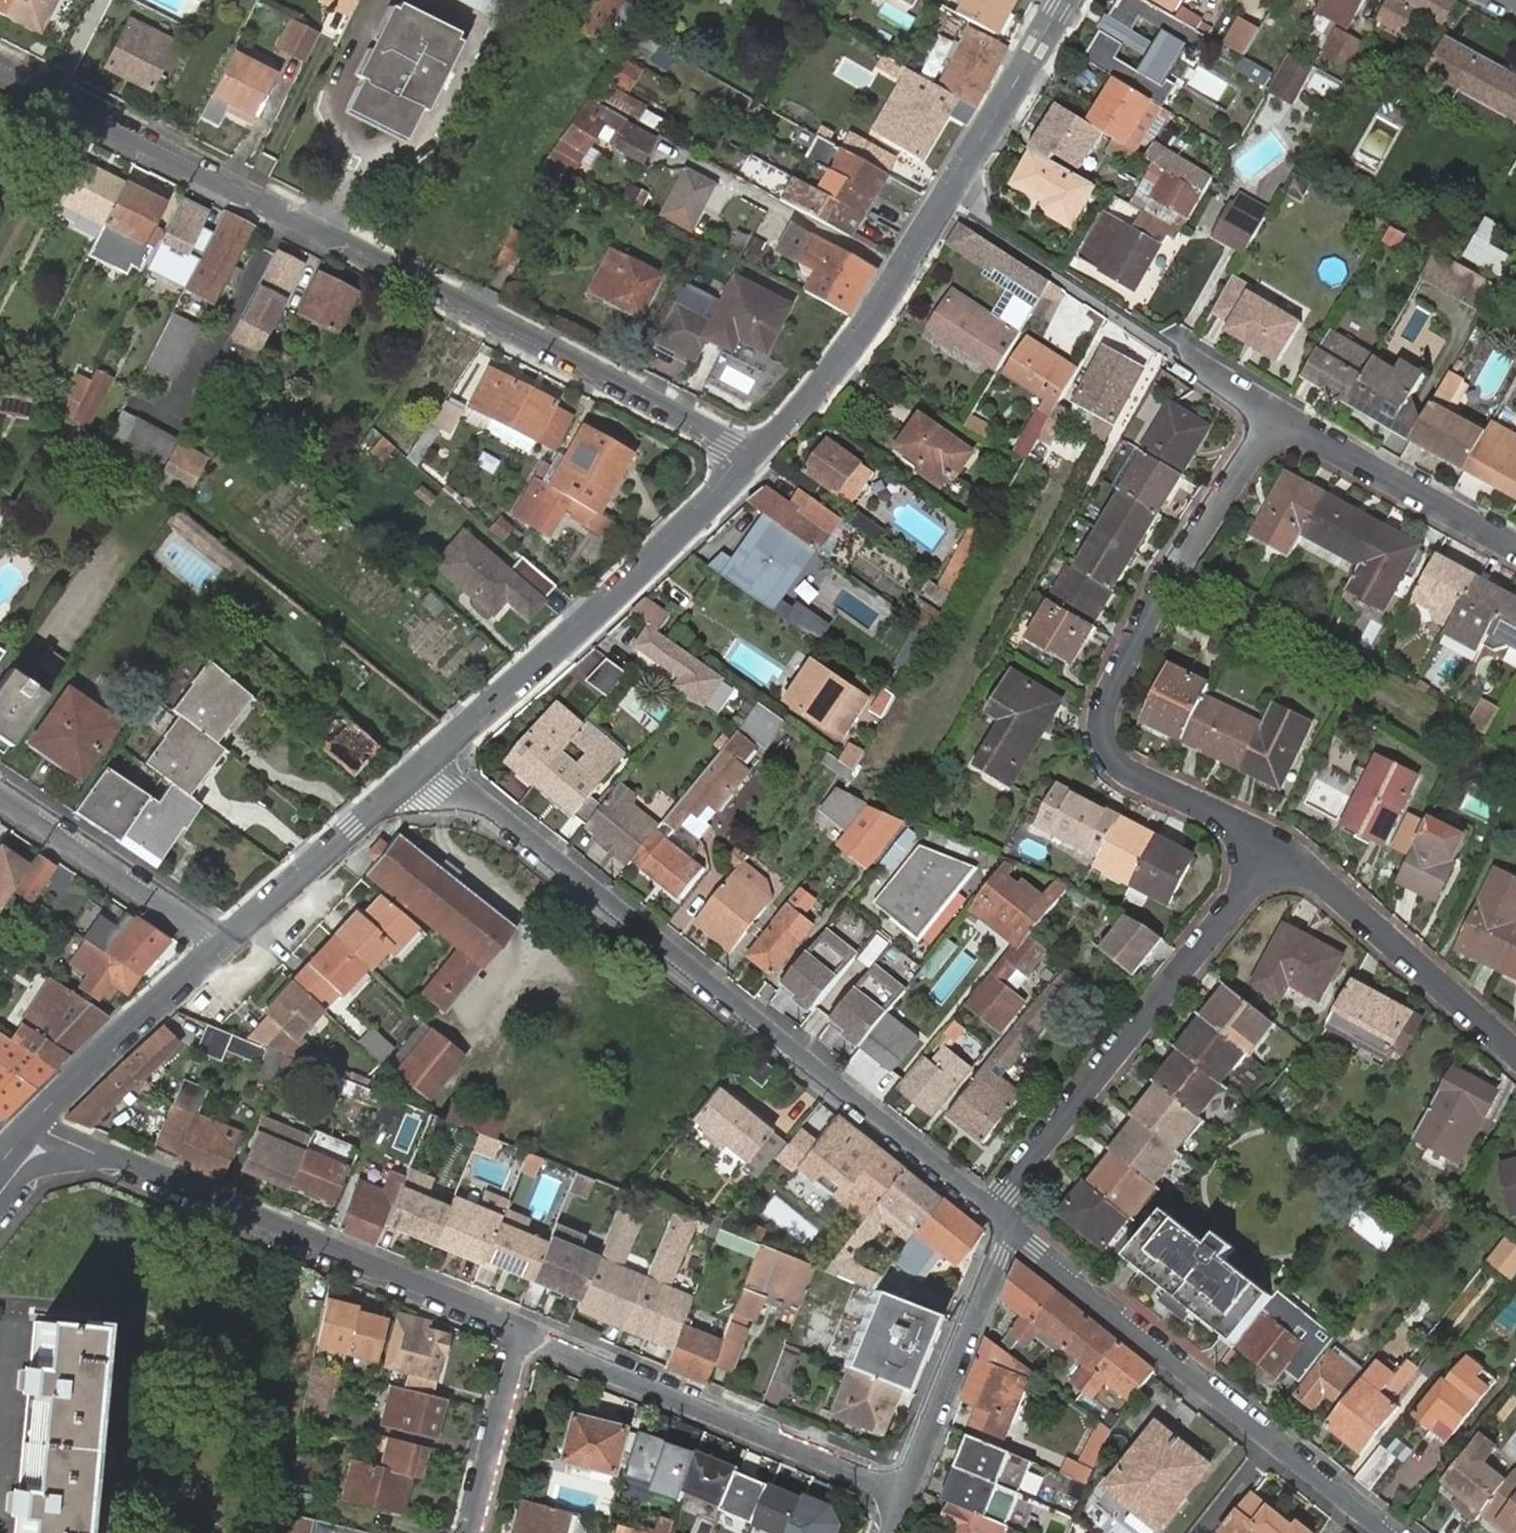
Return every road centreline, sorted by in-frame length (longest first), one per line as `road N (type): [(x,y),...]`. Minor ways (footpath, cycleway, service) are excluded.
road 1 (residential): [(758,456),(0,65)]
road 2 (residential): [(1006,1219),(493,812),(416,774)]
road 3 (residential): [(1283,849),(1132,775),(1108,747),(1108,704),(1143,632),(1275,415)]
road 4 (residential): [(1388,1532),(1006,1219)]
road 5 (residential): [(416,774),(758,456)]
road 6 (residential): [(1283,849),(1010,1192),(1006,1219)]
road 7 (residential): [(523,1335),(499,1317),(115,1158)]
road 8 (residential): [(907,1493),(523,1335)]
road 9 (residential): [(758,456),(865,329),(946,201)]
road 10 (residential): [(1515,1053),(1283,849)]
road 11 (residential): [(907,1493),(1006,1219)]
road 12 (residential): [(946,201),(1181,347)]
road 13 (residential): [(1515,546),(1275,415)]
road 14 (residential): [(220,944),(0,789)]
road 15 (residential): [(220,944),(416,774)]
road 16 (residential): [(39,1118),(220,944)]
road 17 (residential): [(946,201),(1062,0)]
road 18 (residential): [(523,1335),(473,1532)]
road 19 (unclassified): [(0,1193),(51,1161),(115,1158)]

